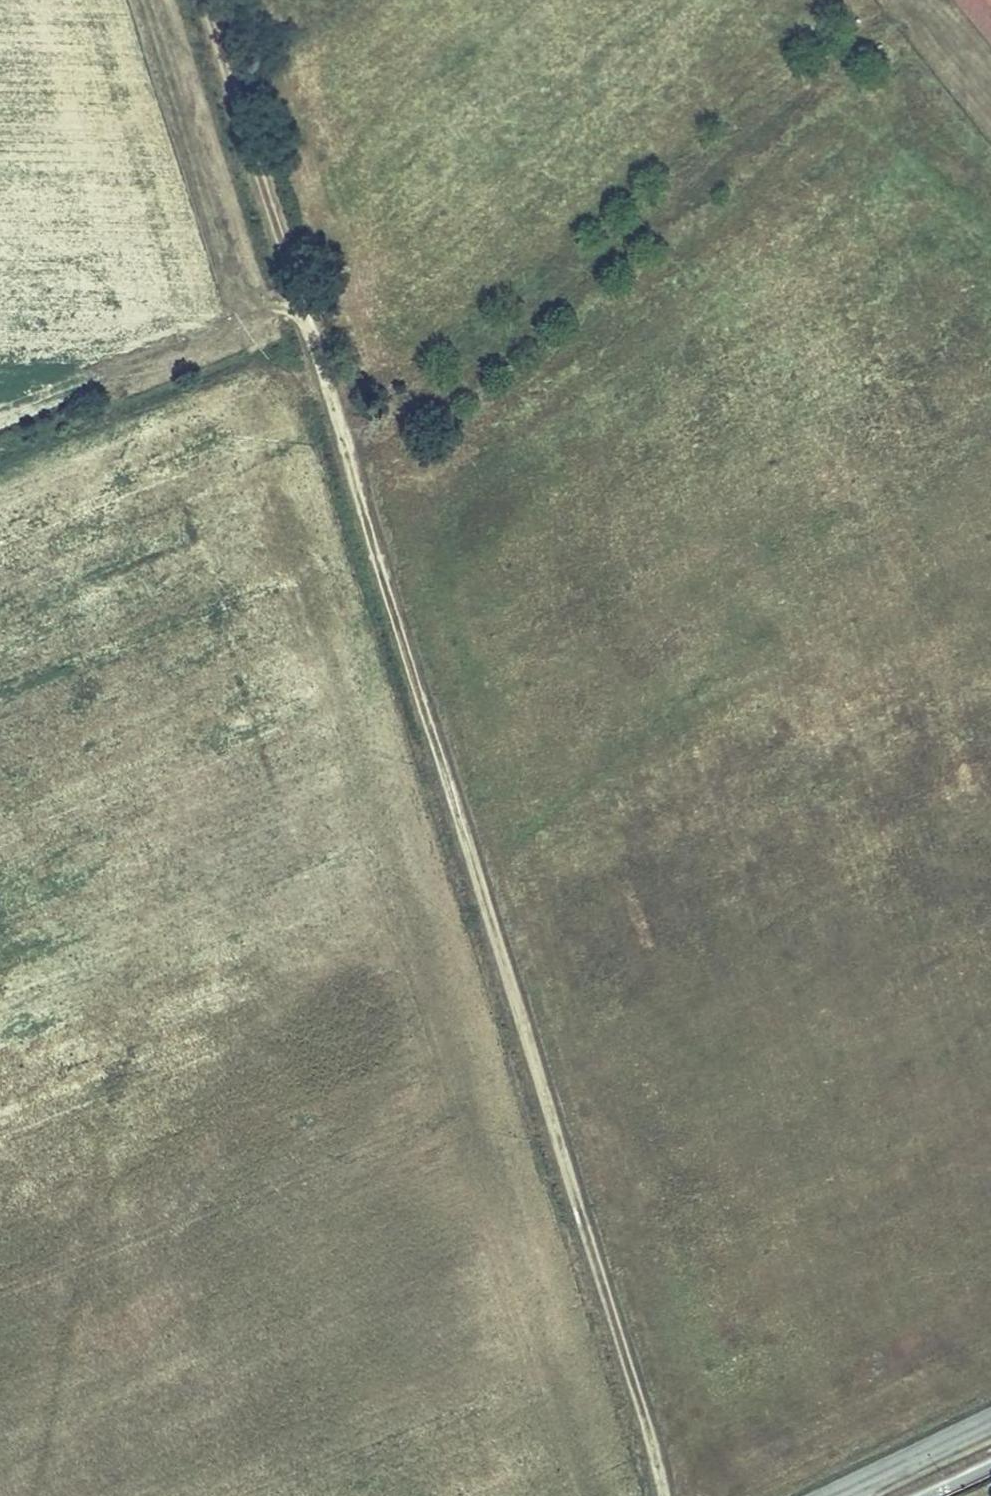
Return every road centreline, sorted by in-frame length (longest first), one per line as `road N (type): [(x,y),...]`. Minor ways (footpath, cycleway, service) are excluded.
road 1 (track): [(208,0),(668,1495)]
road 2 (tertiary): [(835,1495),(990,1421)]

